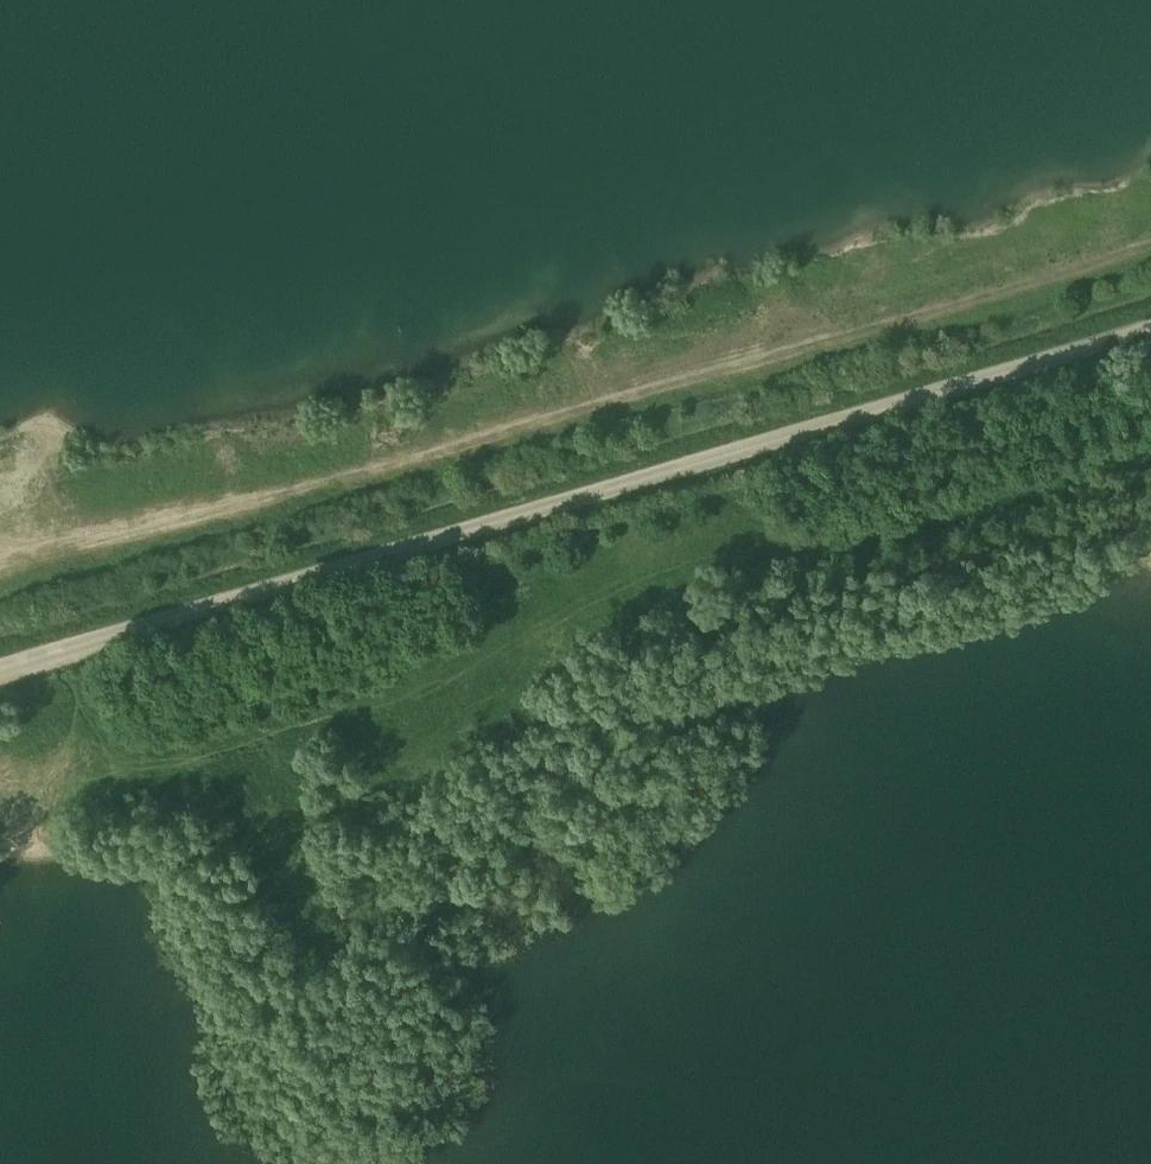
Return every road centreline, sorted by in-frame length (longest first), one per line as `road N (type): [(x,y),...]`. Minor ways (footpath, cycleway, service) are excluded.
road 1 (unclassified): [(1150,321),(0,663)]

